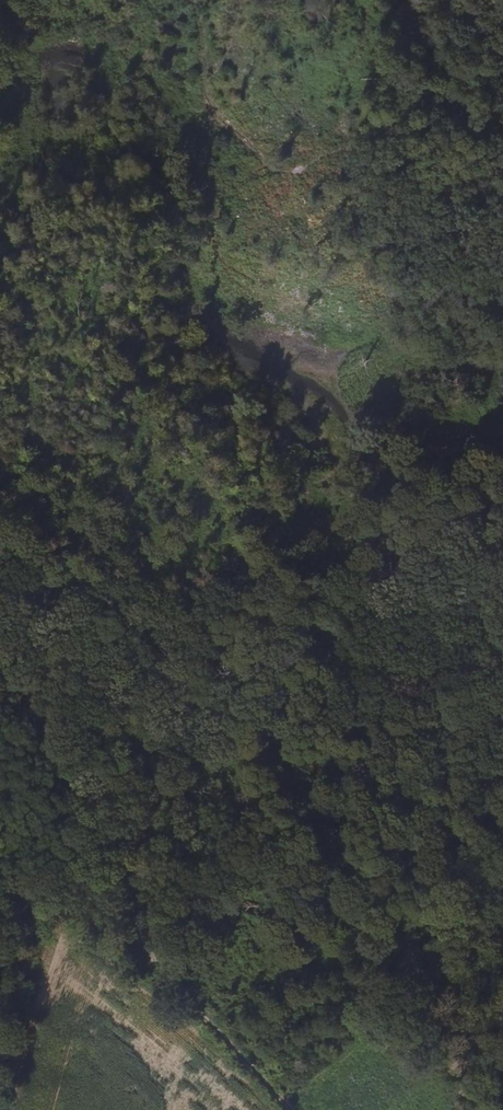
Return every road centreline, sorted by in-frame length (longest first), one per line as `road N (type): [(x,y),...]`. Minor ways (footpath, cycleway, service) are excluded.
road 1 (track): [(0,868),(91,805),(115,846),(137,920),(170,974),(290,1109)]

